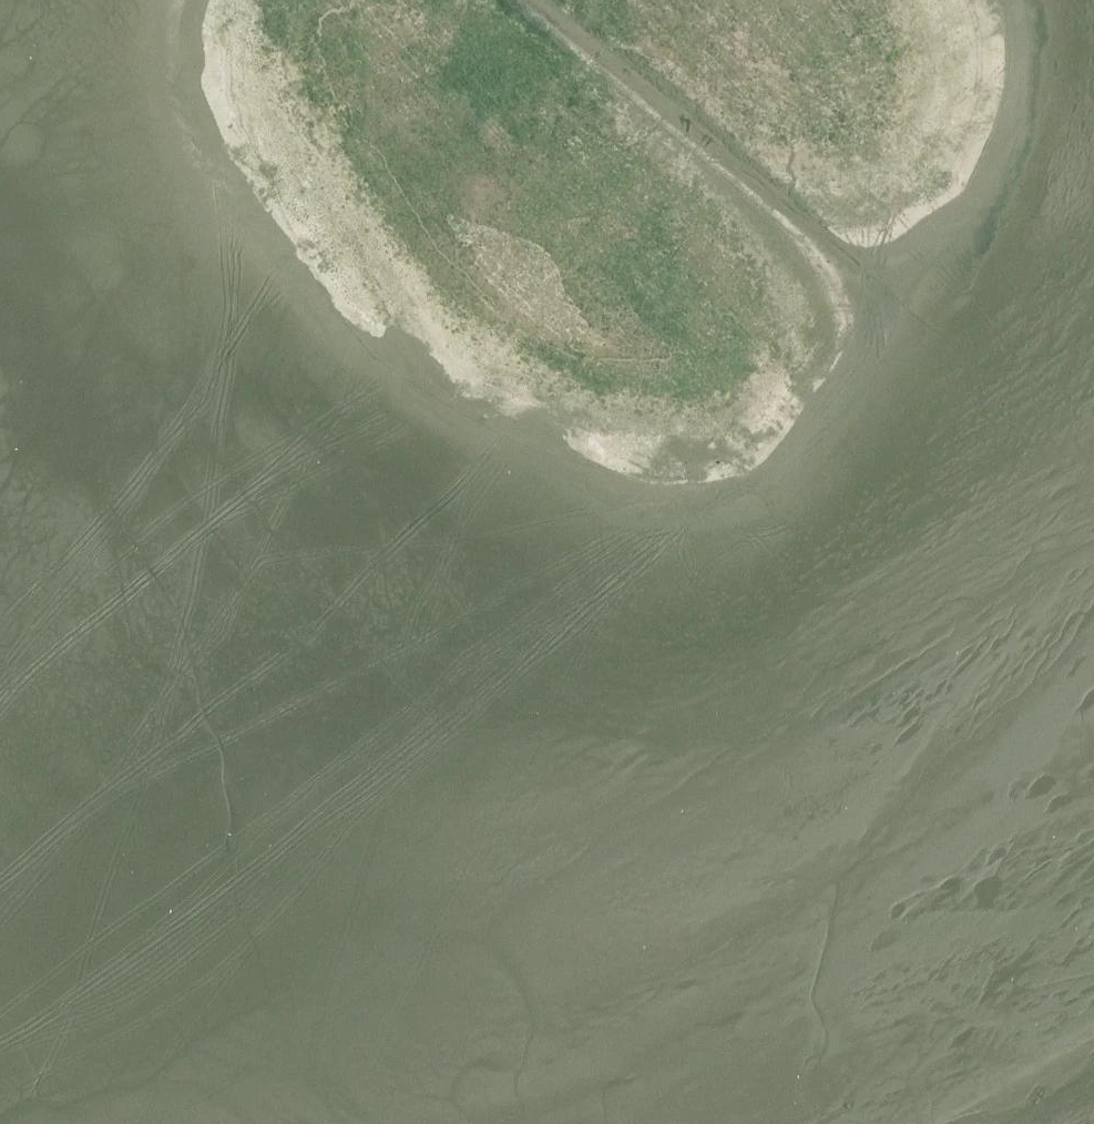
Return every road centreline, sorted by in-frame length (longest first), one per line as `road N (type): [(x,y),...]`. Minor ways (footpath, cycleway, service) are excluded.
road 1 (track): [(125,1123),(1093,451)]

